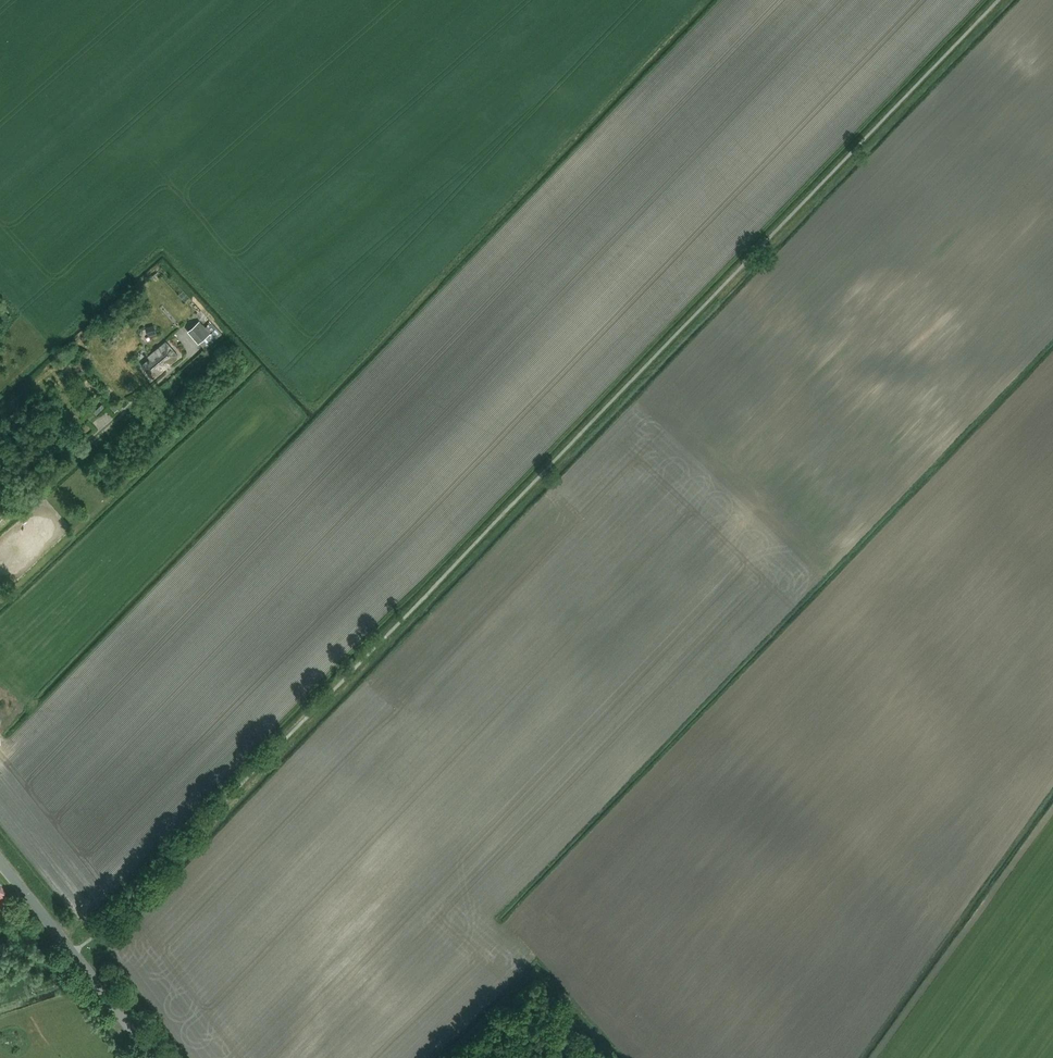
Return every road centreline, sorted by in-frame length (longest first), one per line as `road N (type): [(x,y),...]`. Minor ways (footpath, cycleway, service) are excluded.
road 1 (tertiary): [(153,1057),(0,864)]

